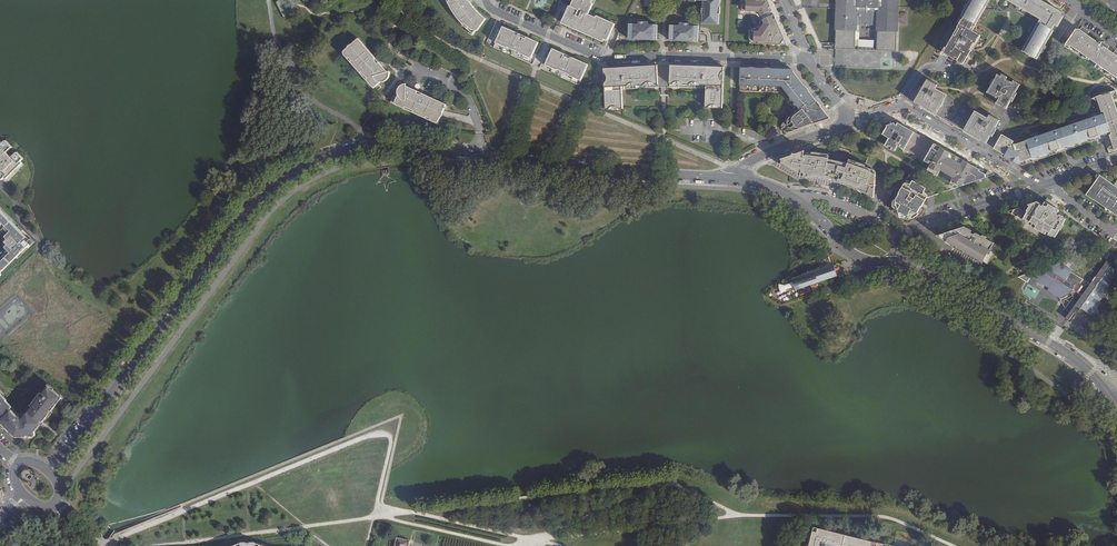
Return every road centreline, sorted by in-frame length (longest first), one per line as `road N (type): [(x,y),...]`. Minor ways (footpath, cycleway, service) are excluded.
road 1 (residential): [(736,178),(396,144),(311,162),(235,227),(50,473)]
road 2 (residential): [(492,9),(602,58),(810,61)]
road 3 (residential): [(1116,407),(1069,355),(932,273),(898,261)]
road 4 (residential): [(898,261),(852,253),(793,197),(736,178)]
road 5 (residential): [(898,261),(900,241),(911,229),(1039,186)]
road 6 (residential): [(1039,186),(902,108)]
road 7 (residential): [(854,121),(755,158),(736,178)]

